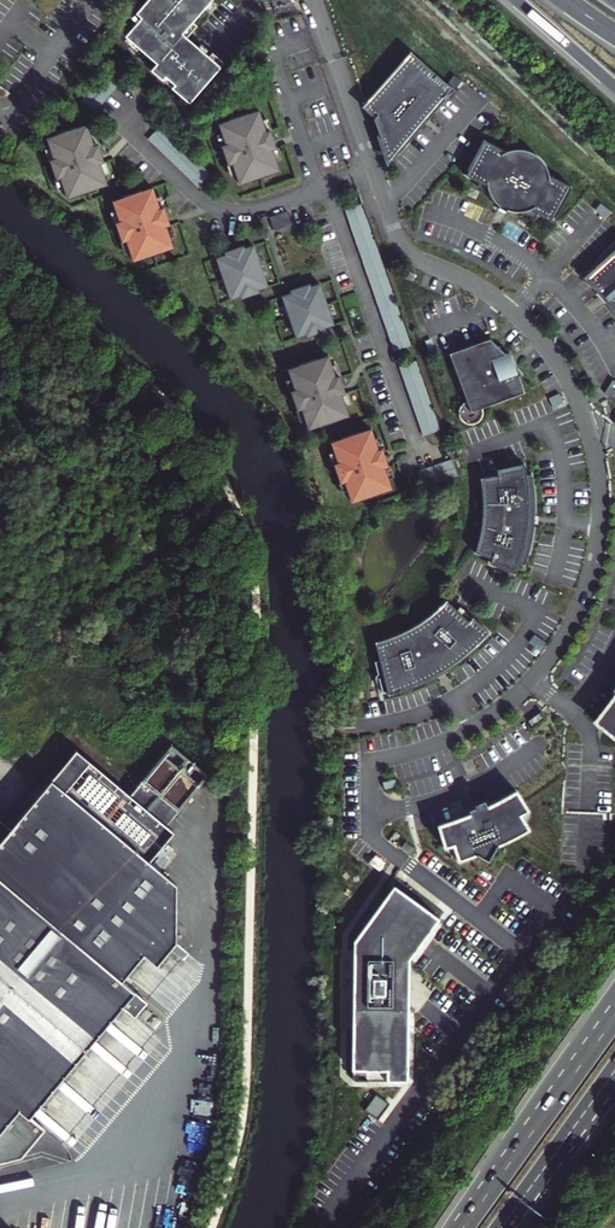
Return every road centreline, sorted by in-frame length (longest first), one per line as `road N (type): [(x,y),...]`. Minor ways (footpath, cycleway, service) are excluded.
road 1 (unclassified): [(322,21),(400,243),(497,298),(546,345),(581,406),(600,492),(584,594),(535,674),(465,730),(370,760)]
road 2 (trunk): [(614,1016),(462,1227)]
road 3 (trunk): [(515,0),(614,88)]

